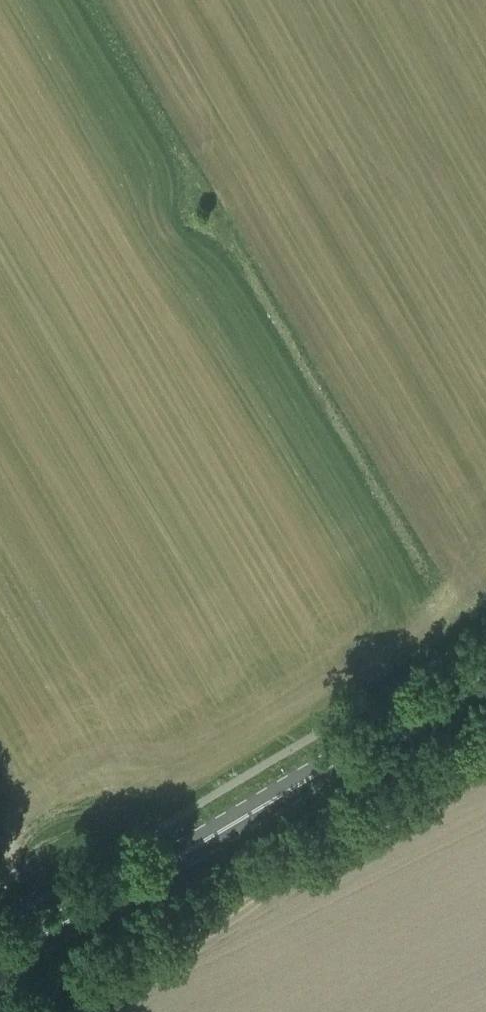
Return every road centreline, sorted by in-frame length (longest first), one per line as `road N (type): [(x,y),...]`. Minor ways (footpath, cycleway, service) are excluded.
road 1 (secondary): [(0,962),(485,674)]

